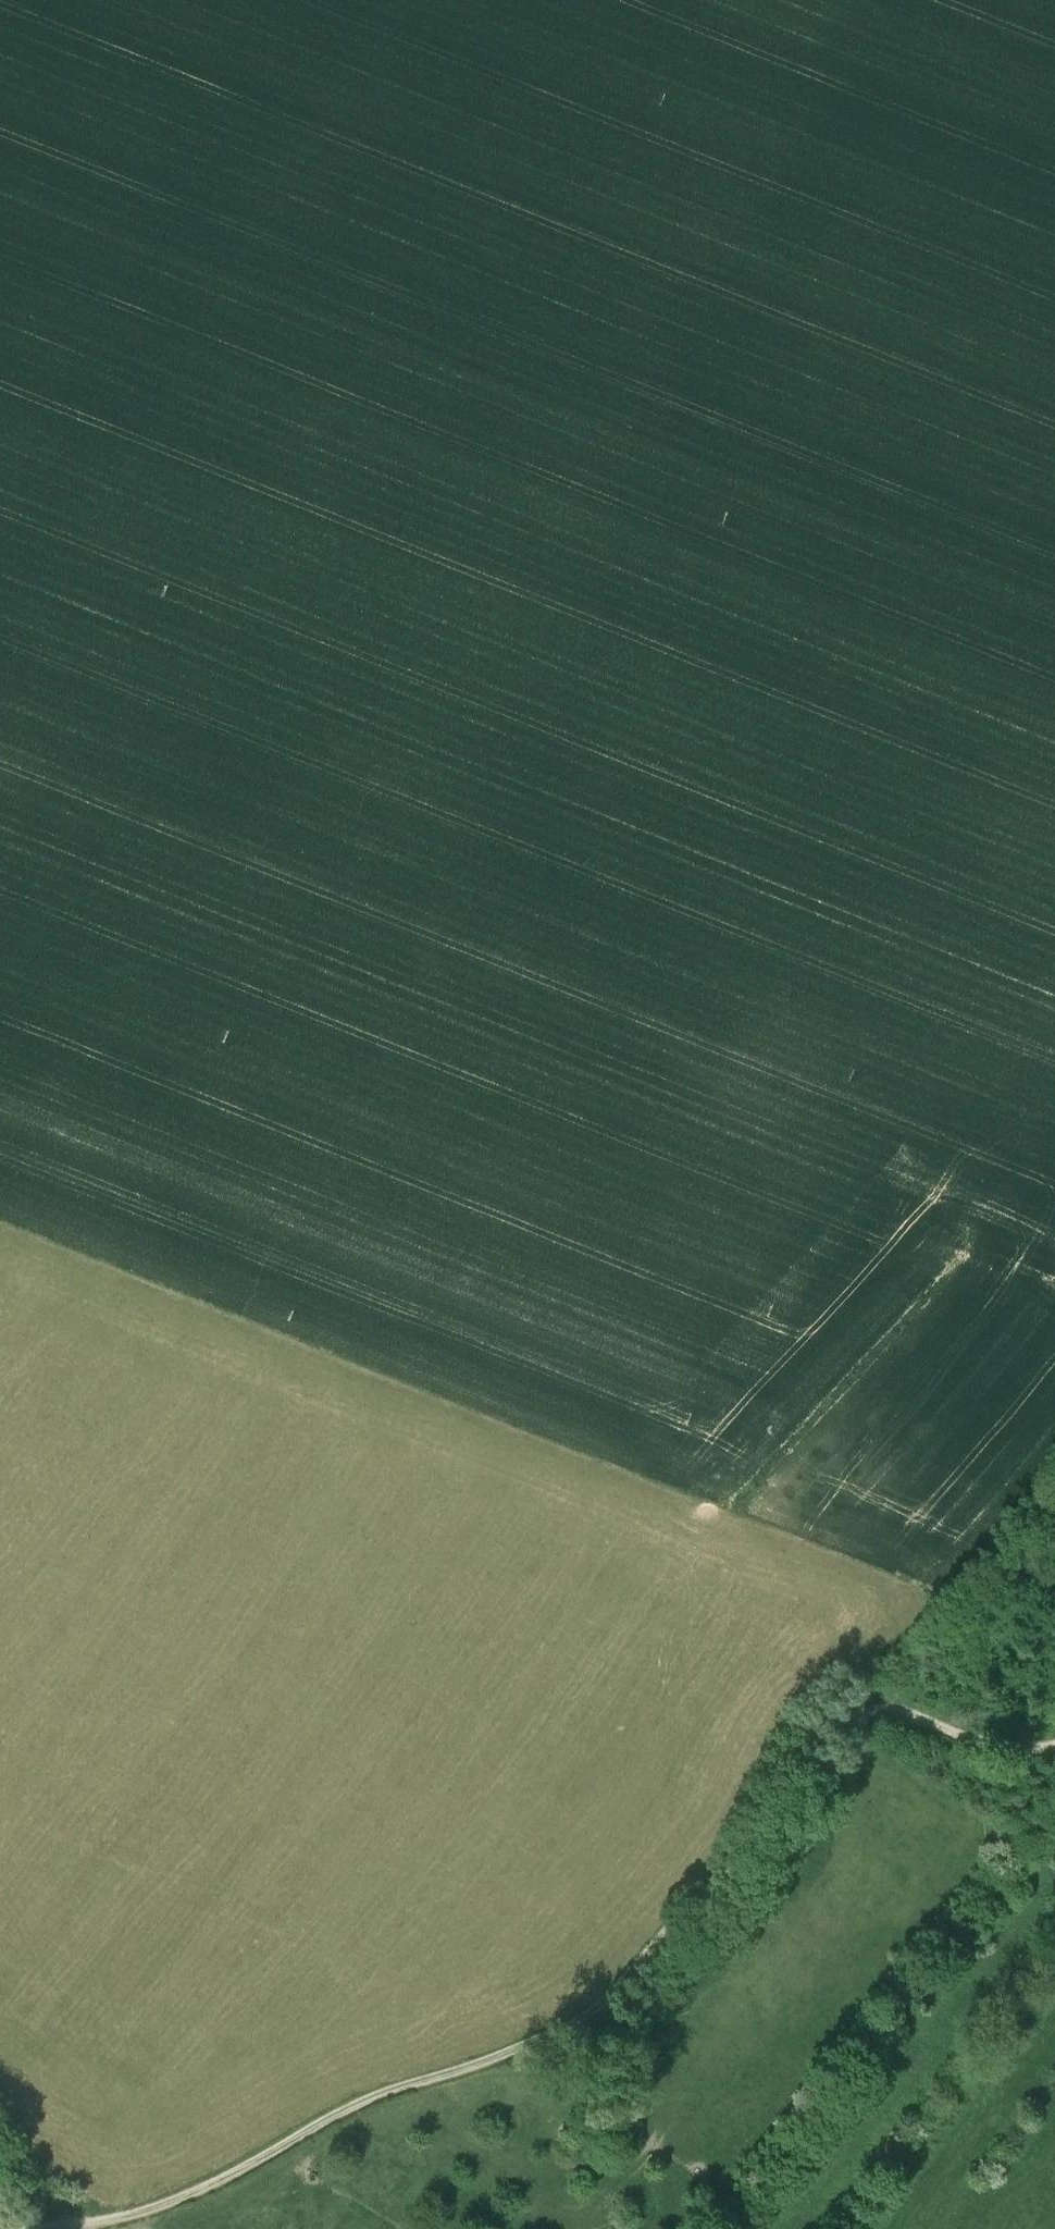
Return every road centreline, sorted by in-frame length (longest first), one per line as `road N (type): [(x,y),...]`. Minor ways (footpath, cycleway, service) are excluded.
road 1 (track): [(51,2228),(187,2196),(365,2100),(496,2058),(572,2023),(613,1992),(749,1848),(817,1740),(859,1711),(890,1708),(989,1744),(1054,1745)]

